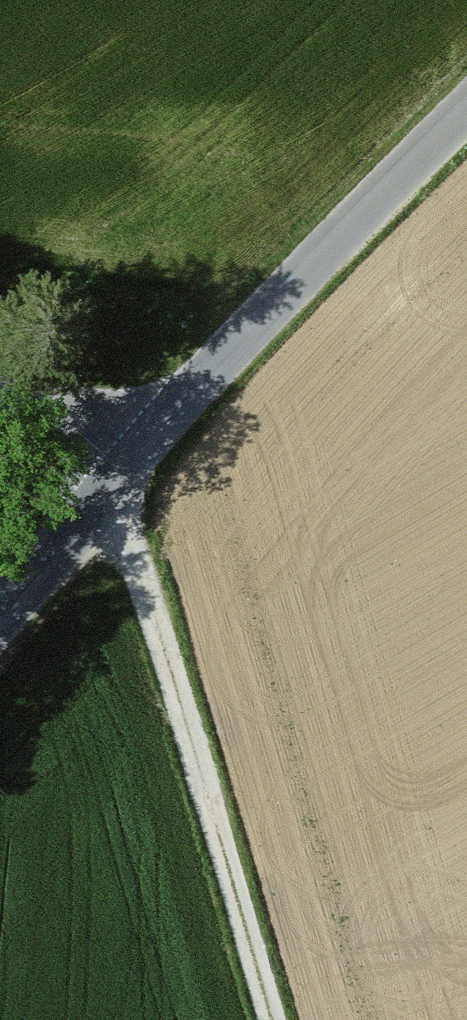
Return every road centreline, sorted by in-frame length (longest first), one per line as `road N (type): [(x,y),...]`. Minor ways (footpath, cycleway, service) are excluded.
road 1 (residential): [(274,1019),(157,631),(131,560),(94,505)]
road 2 (unclassified): [(466,109),(134,461)]
road 3 (unclassified): [(0,400),(83,427),(134,461)]
road 4 (unclassified): [(94,505),(0,614)]

